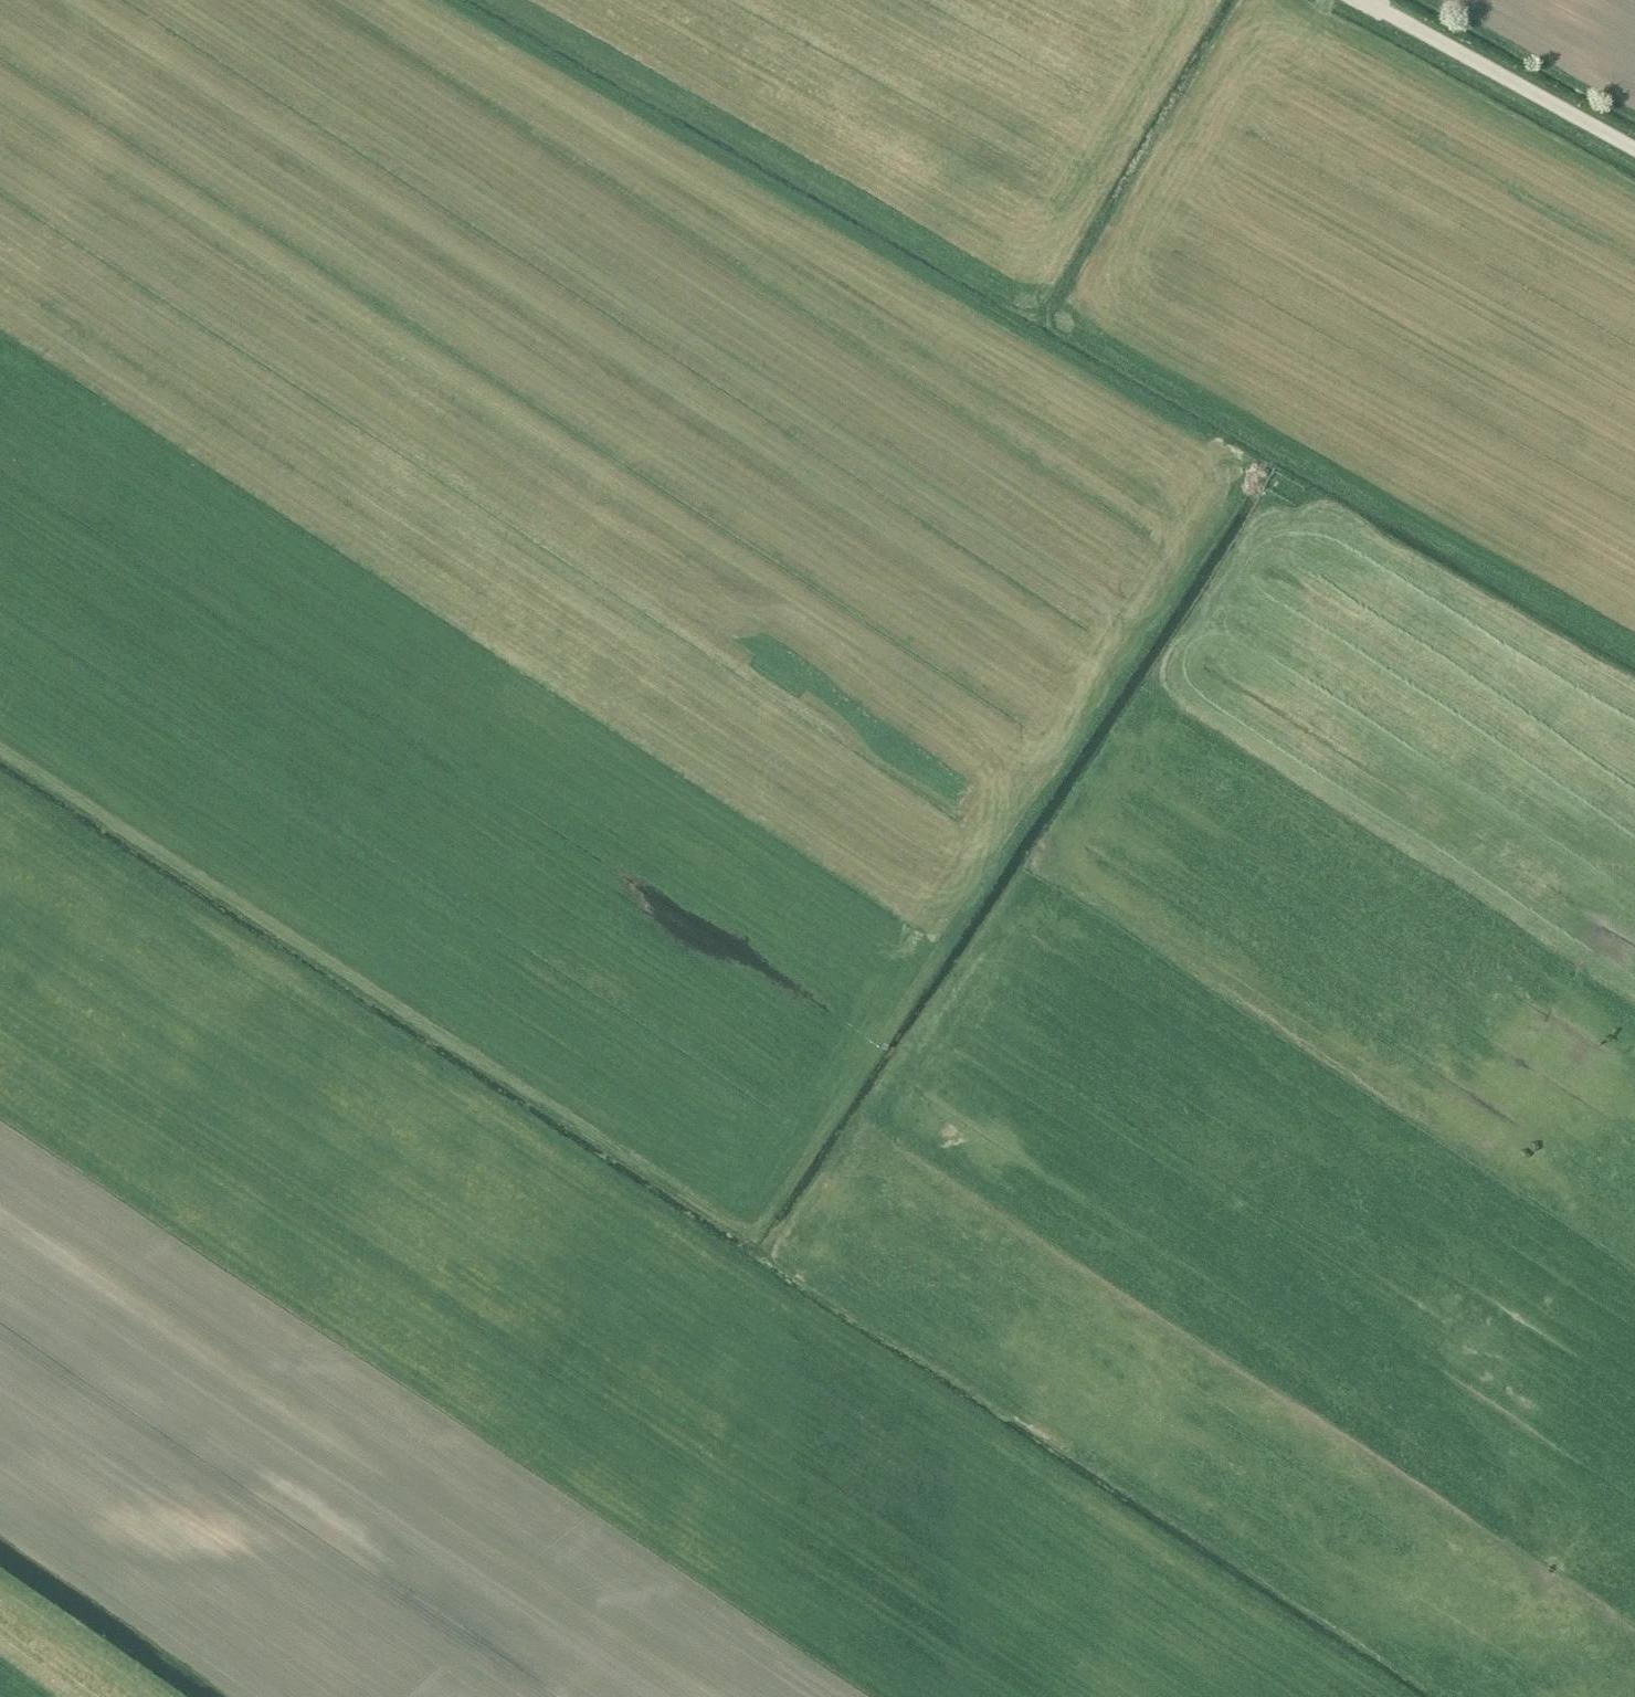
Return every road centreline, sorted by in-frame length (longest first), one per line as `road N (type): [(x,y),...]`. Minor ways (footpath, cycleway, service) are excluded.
road 1 (unclassified): [(1634,156),(1351,0)]

